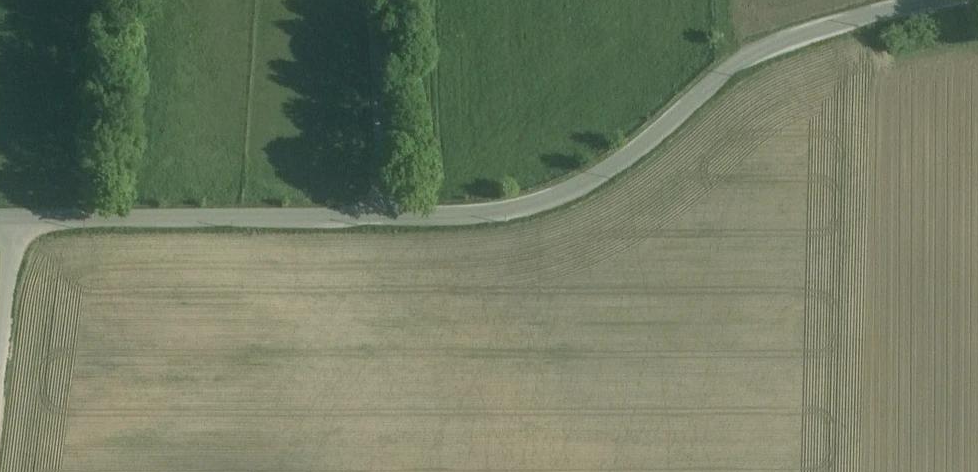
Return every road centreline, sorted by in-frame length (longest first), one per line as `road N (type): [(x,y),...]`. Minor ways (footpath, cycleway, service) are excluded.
road 1 (unclassified): [(0,218),(477,215),(530,205),(610,169),(708,88),(774,46),(939,0)]

